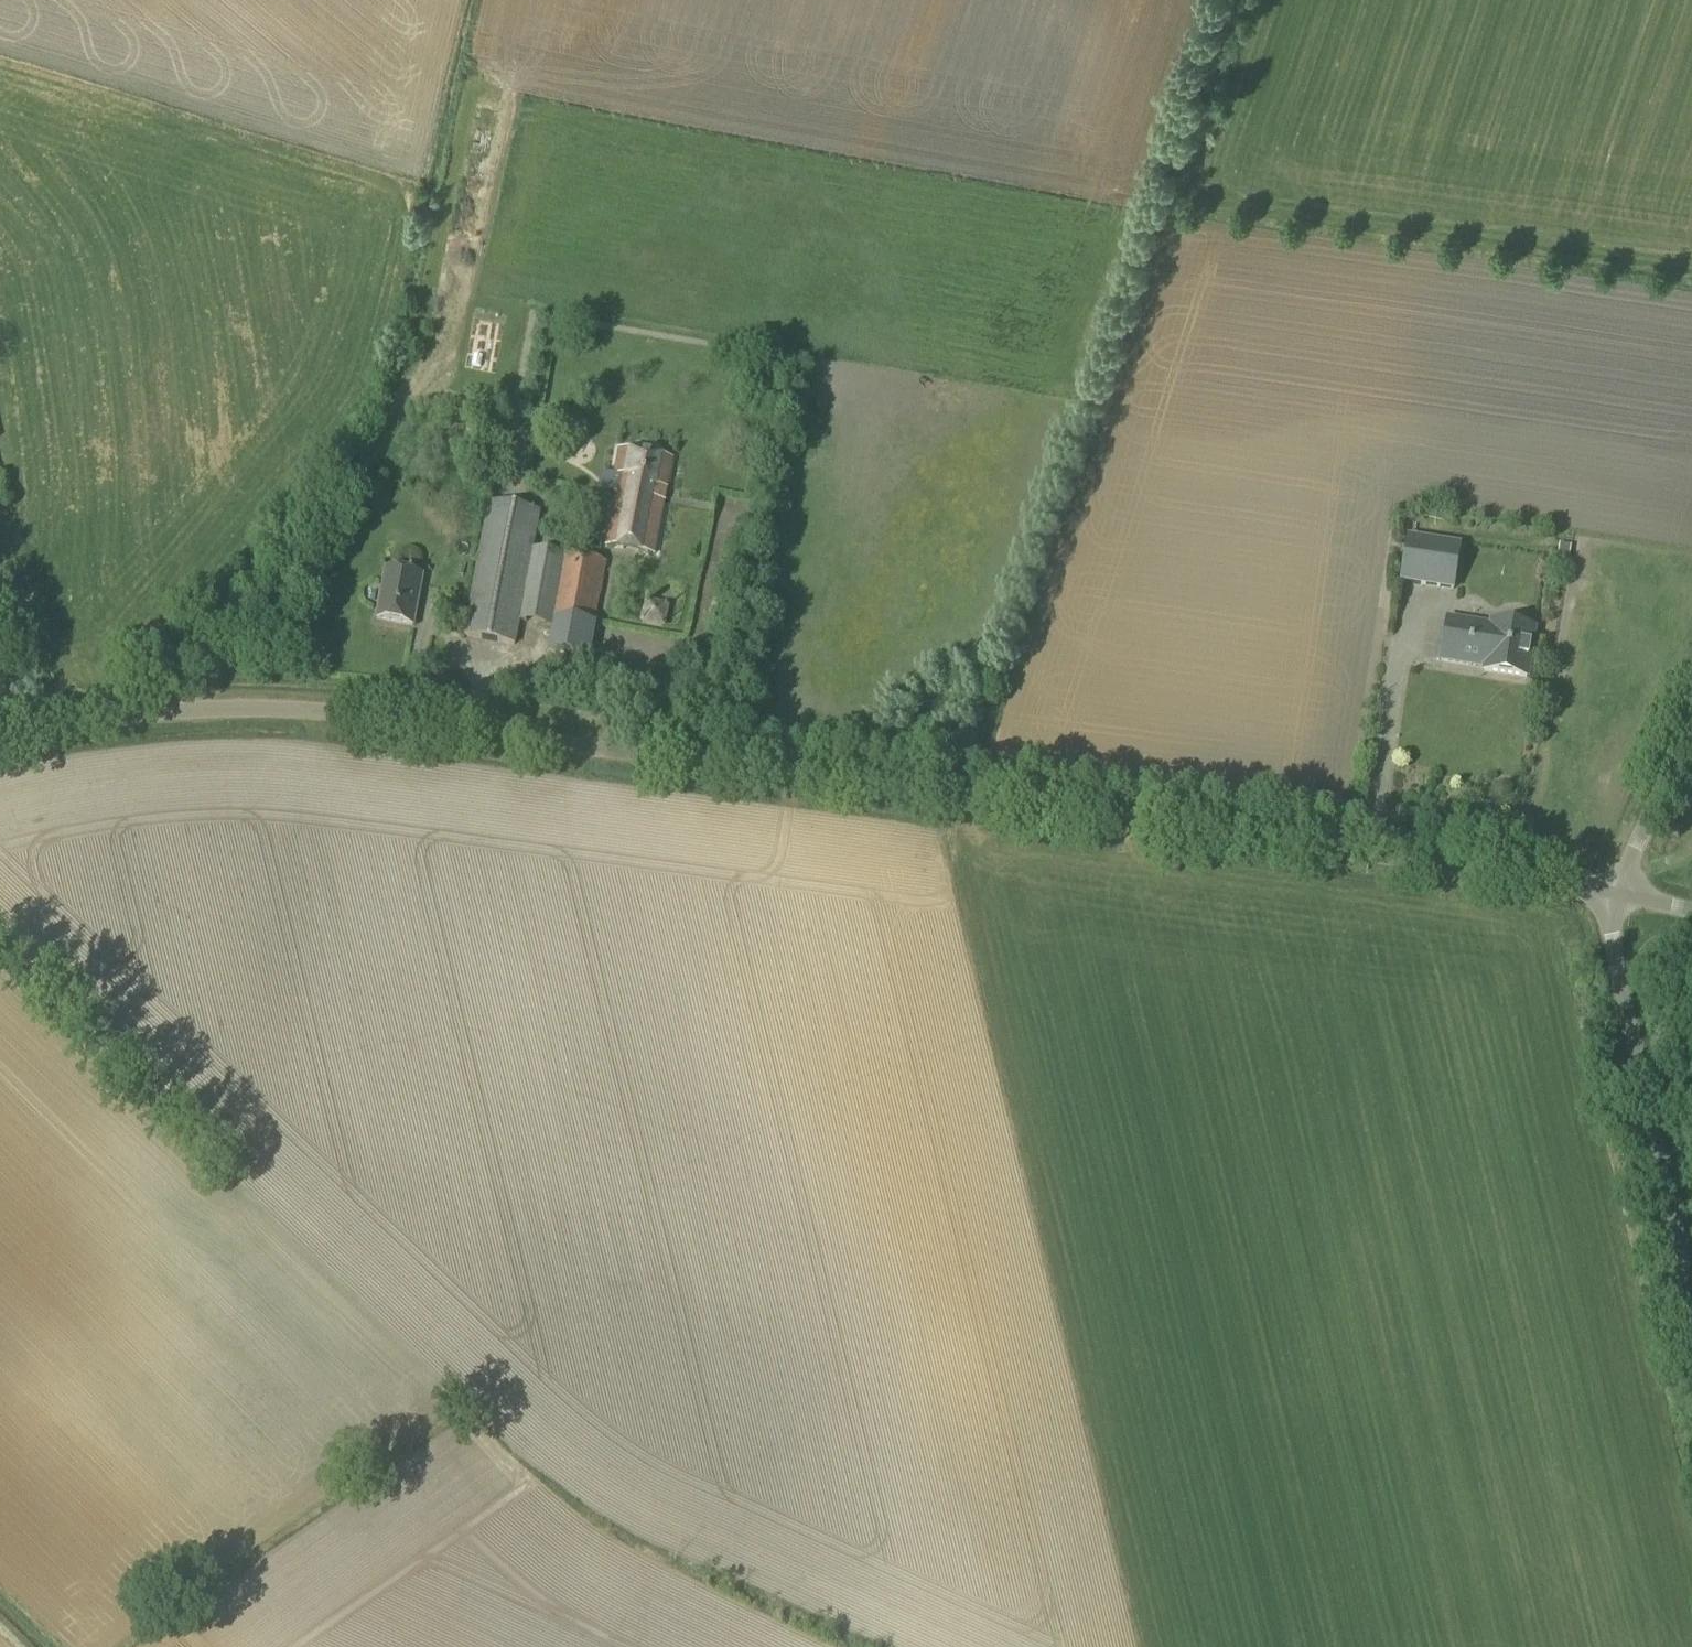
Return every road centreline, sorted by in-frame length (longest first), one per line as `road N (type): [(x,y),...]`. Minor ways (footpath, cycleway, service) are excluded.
road 1 (unclassified): [(0,733),(142,714),(265,708),(357,715),(1618,894)]
road 2 (unclassified): [(1691,1297),(1615,965),(1618,894)]
road 3 (unclassified): [(1618,894),(1691,721)]

